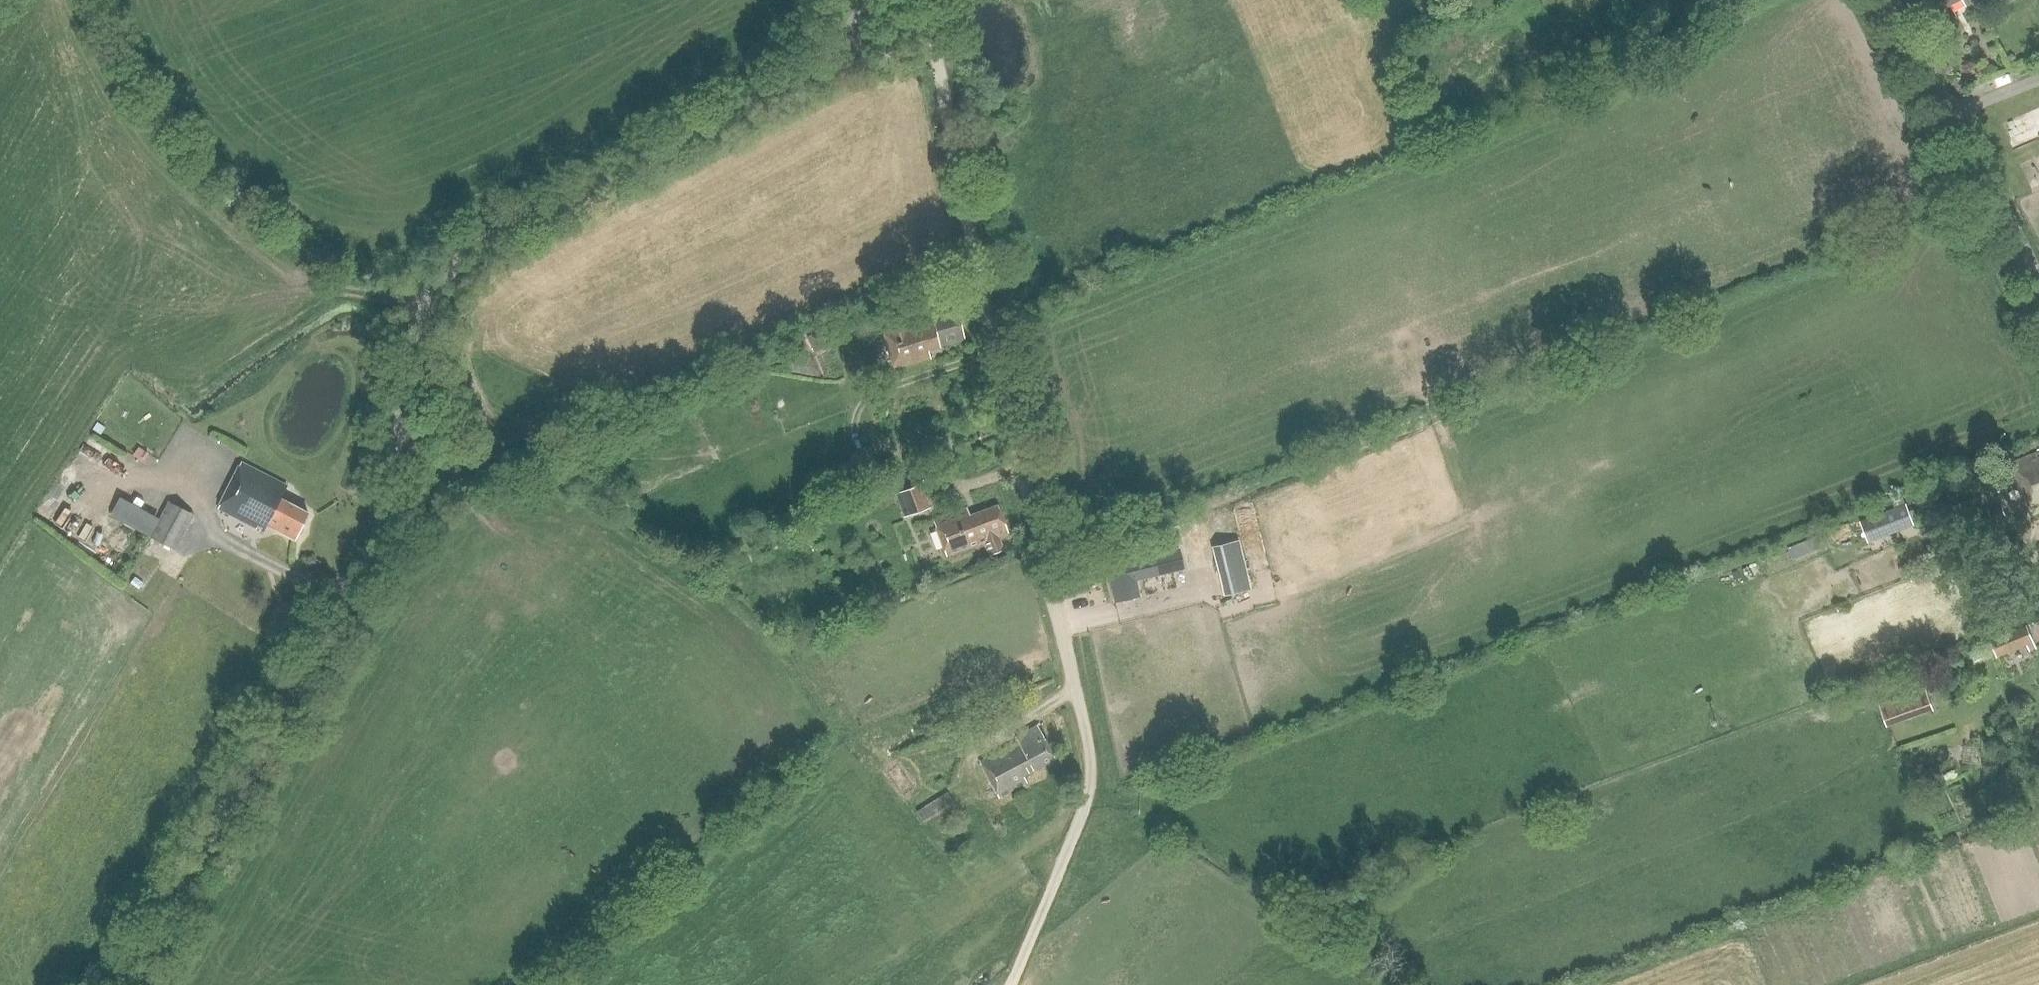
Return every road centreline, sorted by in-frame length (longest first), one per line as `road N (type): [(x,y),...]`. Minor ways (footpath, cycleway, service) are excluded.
road 1 (unclassified): [(124,984),(362,578),(380,526),(419,323),(435,291),(485,246),(799,74),(870,0)]
road 2 (track): [(1011,984),(1085,792),(1082,726),(929,21),(895,0)]
road 3 (tertiary): [(2038,283),(1890,0)]

